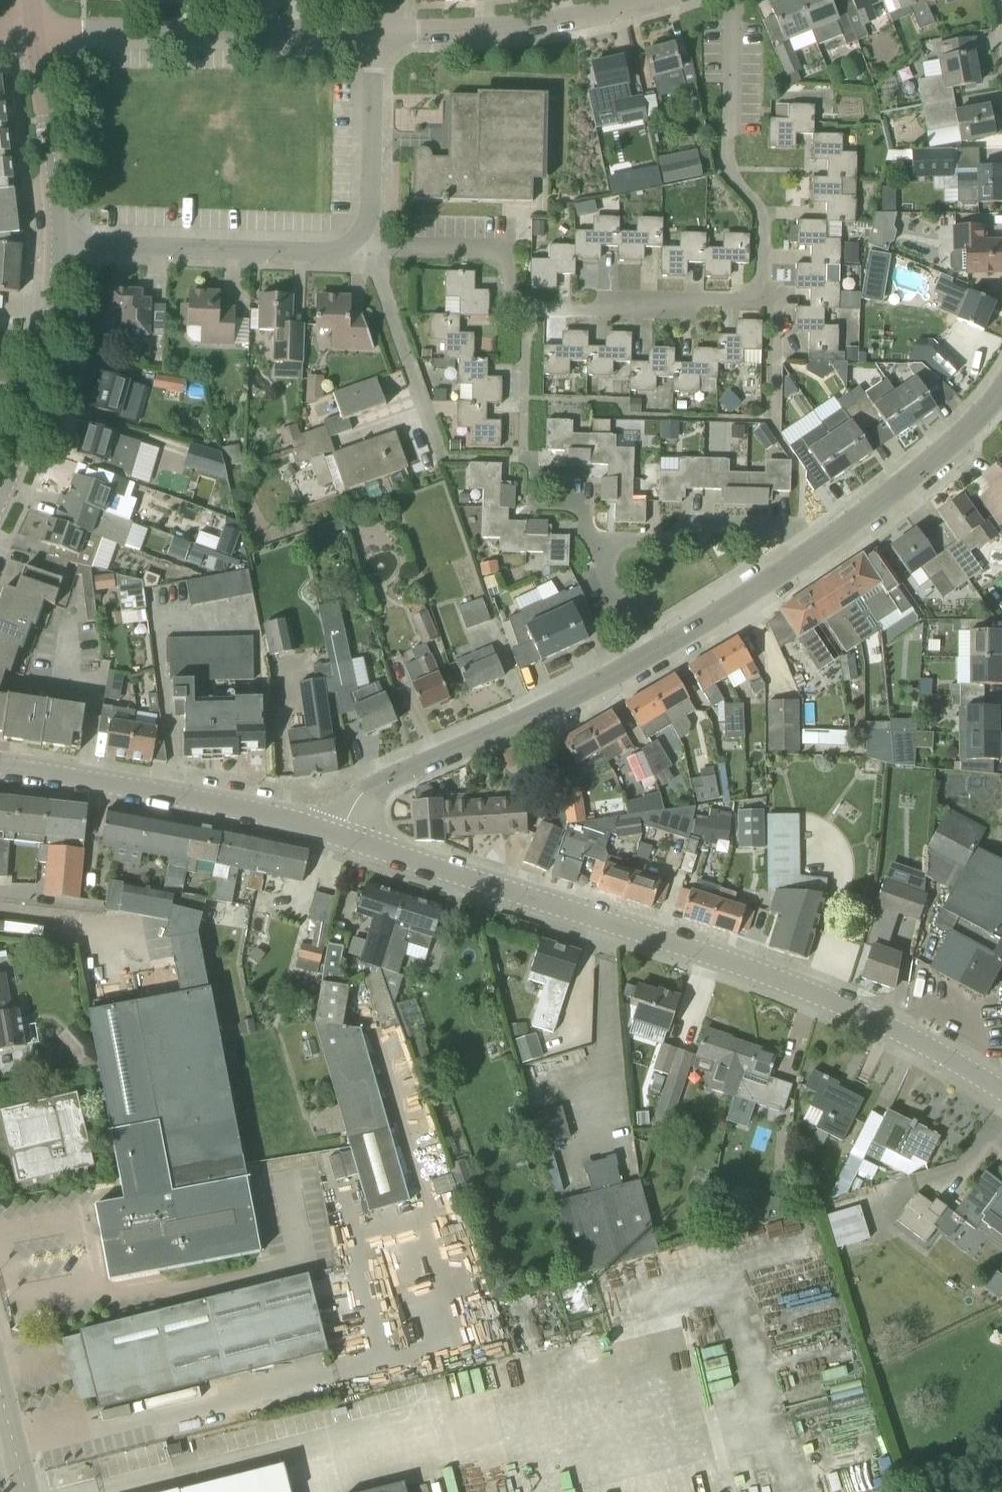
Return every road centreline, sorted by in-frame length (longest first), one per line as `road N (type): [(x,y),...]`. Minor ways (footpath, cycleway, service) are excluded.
road 1 (residential): [(729,0),(727,166),(764,221),(756,293),(532,308),(513,297),(498,252),(386,246),(361,237)]
road 2 (tertiary): [(1001,1090),(920,1042),(793,984),(340,835)]
road 3 (residential): [(340,835),(359,799),(382,782),(646,657)]
road 4 (tertiary): [(340,835),(207,802),(0,766)]
road 5 (residential): [(35,27),(376,30)]
road 6 (residential): [(56,244),(333,252),(361,237)]
road 7 (residential): [(376,30),(531,24),(647,0)]
road 8 (residential): [(813,550),(950,444),(1001,390)]
road 9 (tertiary): [(0,481),(30,422),(56,244)]
road 10 (residential): [(444,465),(361,237)]
road 11 (tertiary): [(56,244),(35,27)]
road 12 (residential): [(610,548),(681,538),(721,523),(786,527),(813,550)]
road 13 (residential): [(361,237),(372,205),(376,30)]
road 14 (residential): [(646,657),(813,550)]
road 15 (residential): [(524,450),(531,470),(576,501),(586,533),(610,548)]

